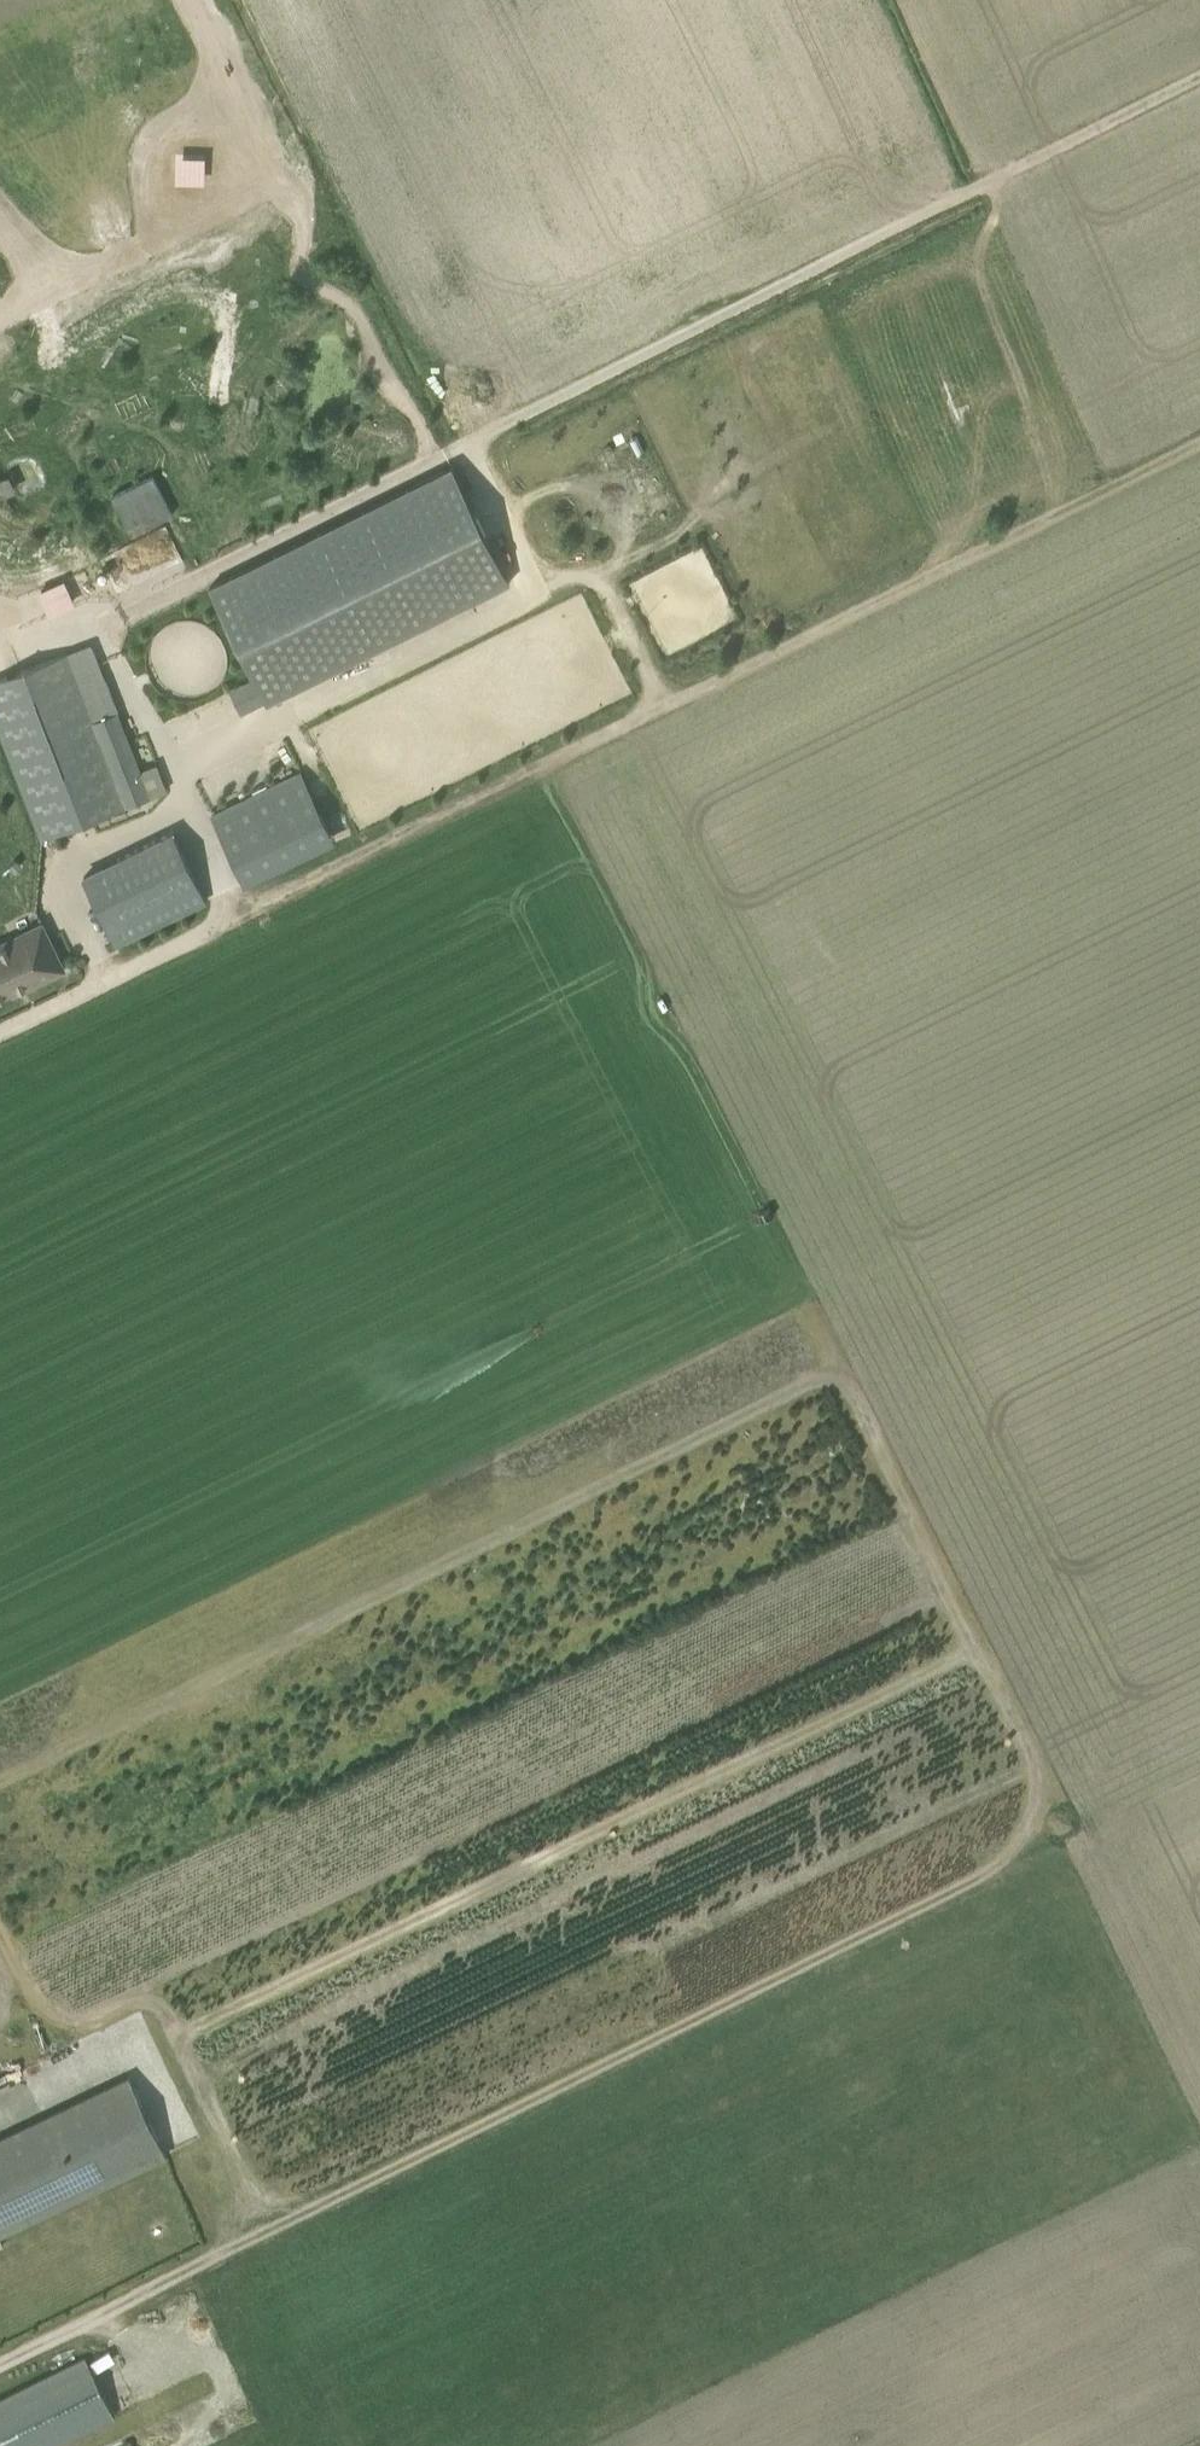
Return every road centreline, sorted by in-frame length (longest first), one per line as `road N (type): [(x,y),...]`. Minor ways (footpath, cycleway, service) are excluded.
road 1 (track): [(1199,428),(0,1025)]

